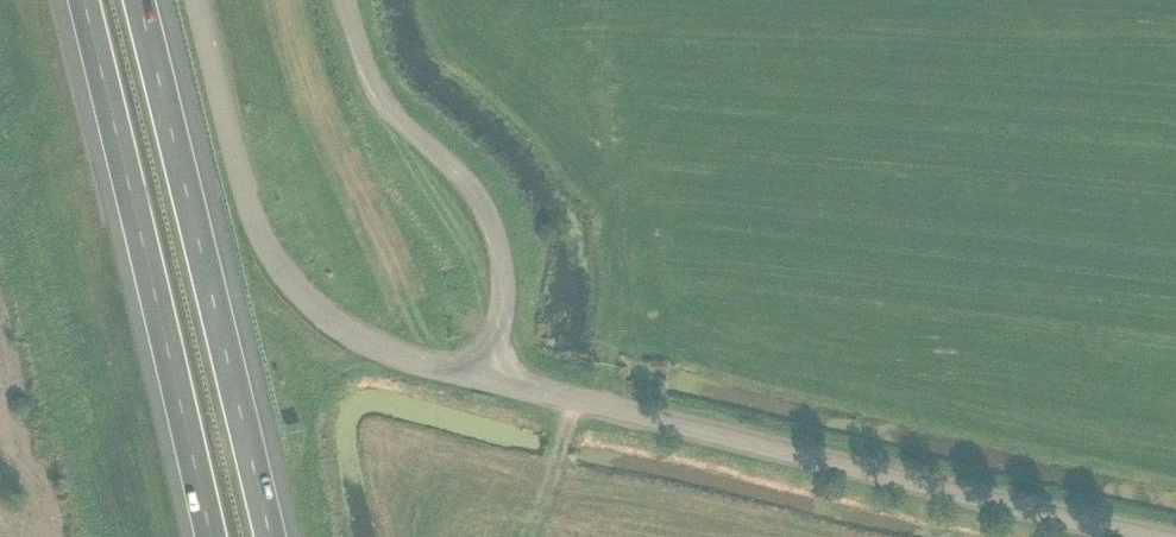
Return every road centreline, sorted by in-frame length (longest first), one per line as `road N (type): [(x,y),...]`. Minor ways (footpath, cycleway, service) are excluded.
road 1 (unclassified): [(1172,536),(482,378)]
road 2 (motorway): [(268,536),(137,0)]
road 3 (motorway): [(81,0),(209,536)]
road 4 (unclassified): [(482,378),(398,355),(326,312),(280,263),(245,185),(199,0)]
road 5 (unclassified): [(482,378),(503,284),(492,227),(466,181),(380,98),(346,0)]

